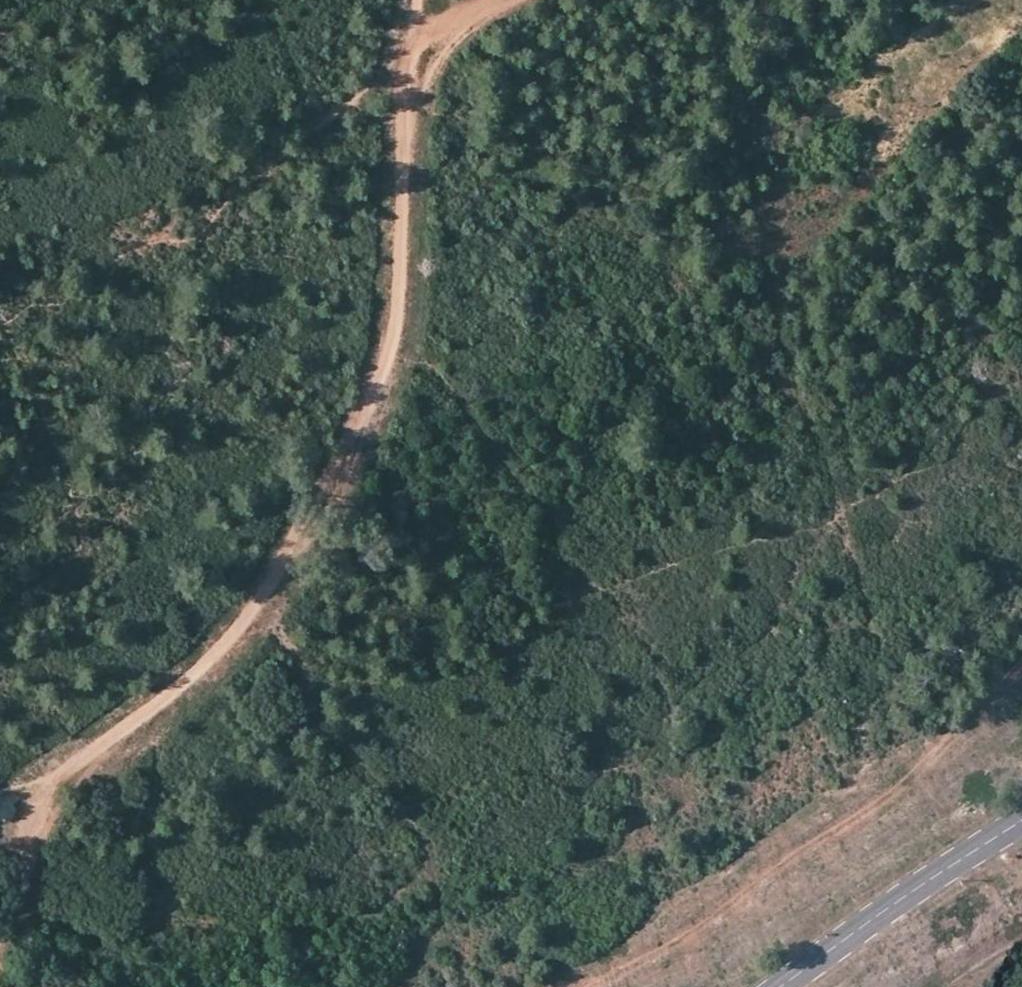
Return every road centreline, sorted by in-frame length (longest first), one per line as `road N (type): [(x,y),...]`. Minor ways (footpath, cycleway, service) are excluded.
road 1 (track): [(0,951),(41,815),(78,773),(223,649),(343,480),(410,246),(415,0)]
road 2 (tertiary): [(1021,824),(783,986)]

